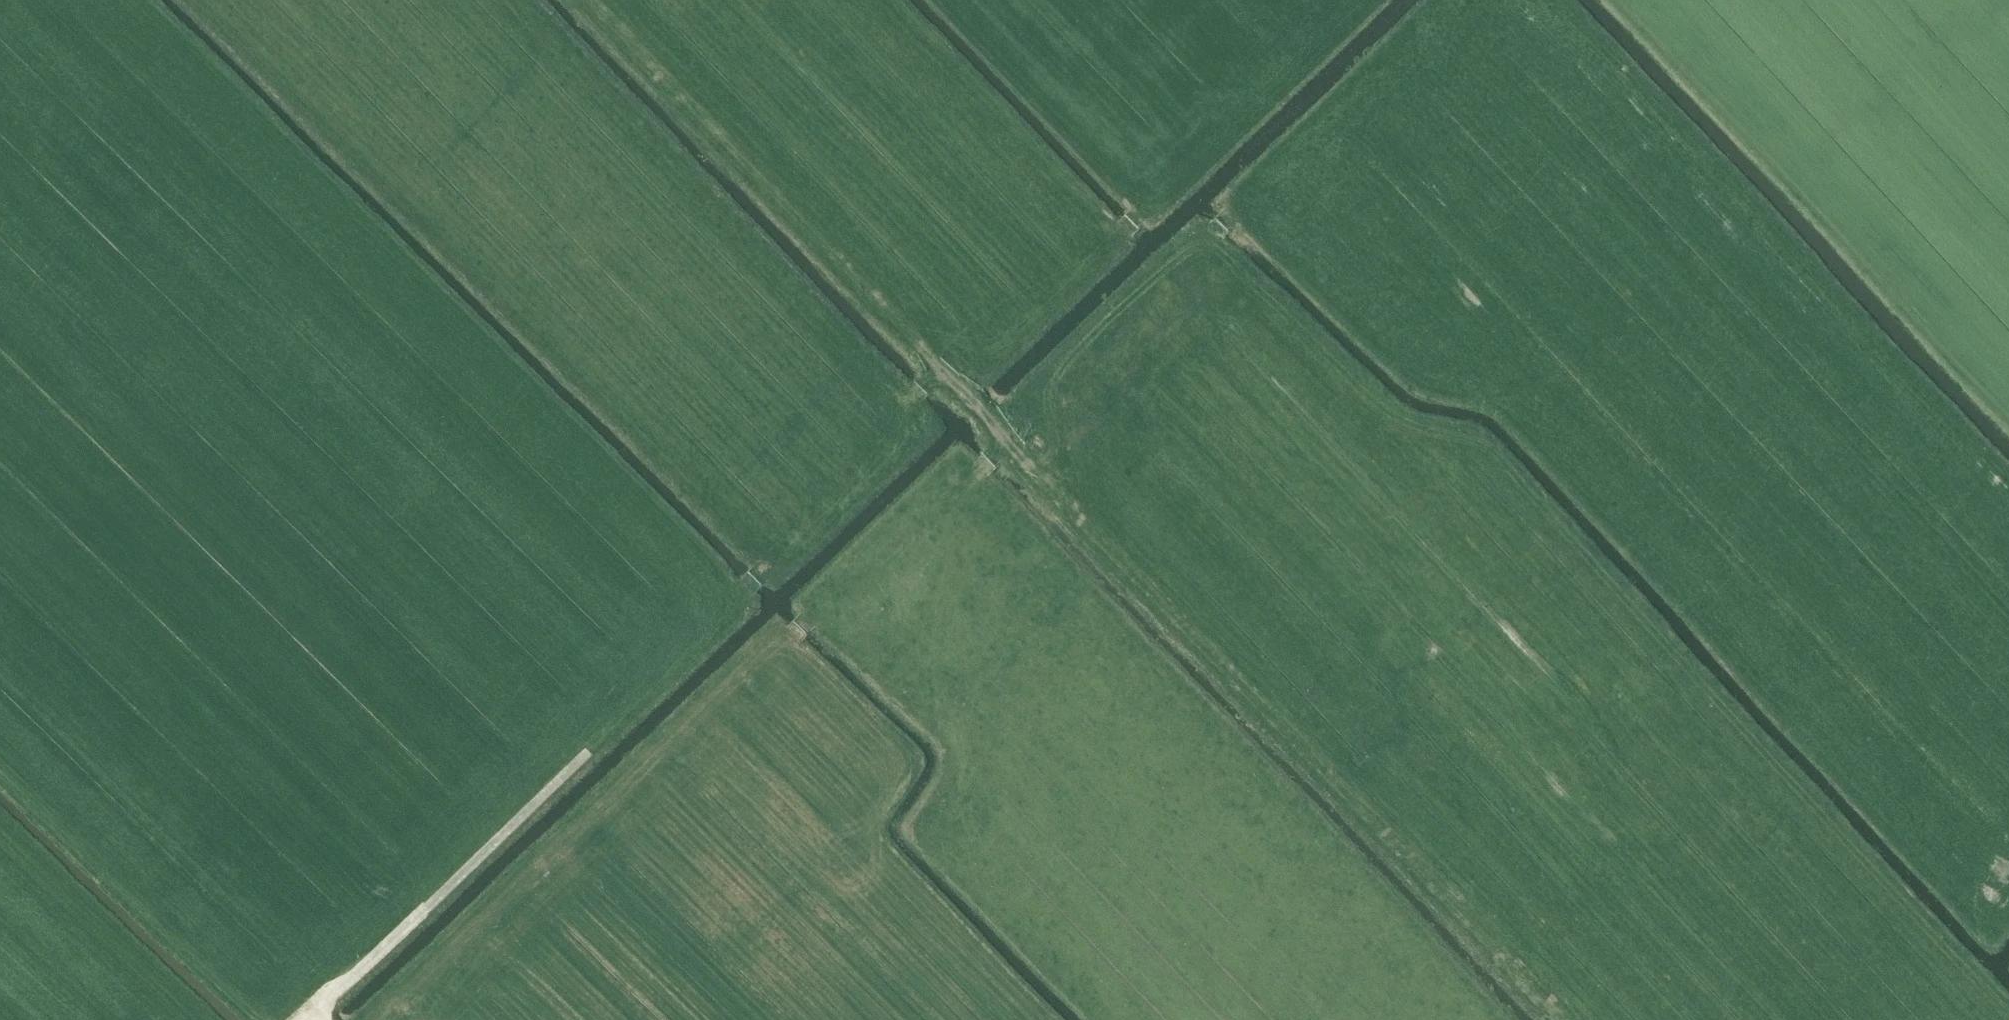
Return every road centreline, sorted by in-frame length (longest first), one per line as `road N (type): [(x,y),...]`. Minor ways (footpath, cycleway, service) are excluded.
road 1 (track): [(312,1019),(593,753)]

